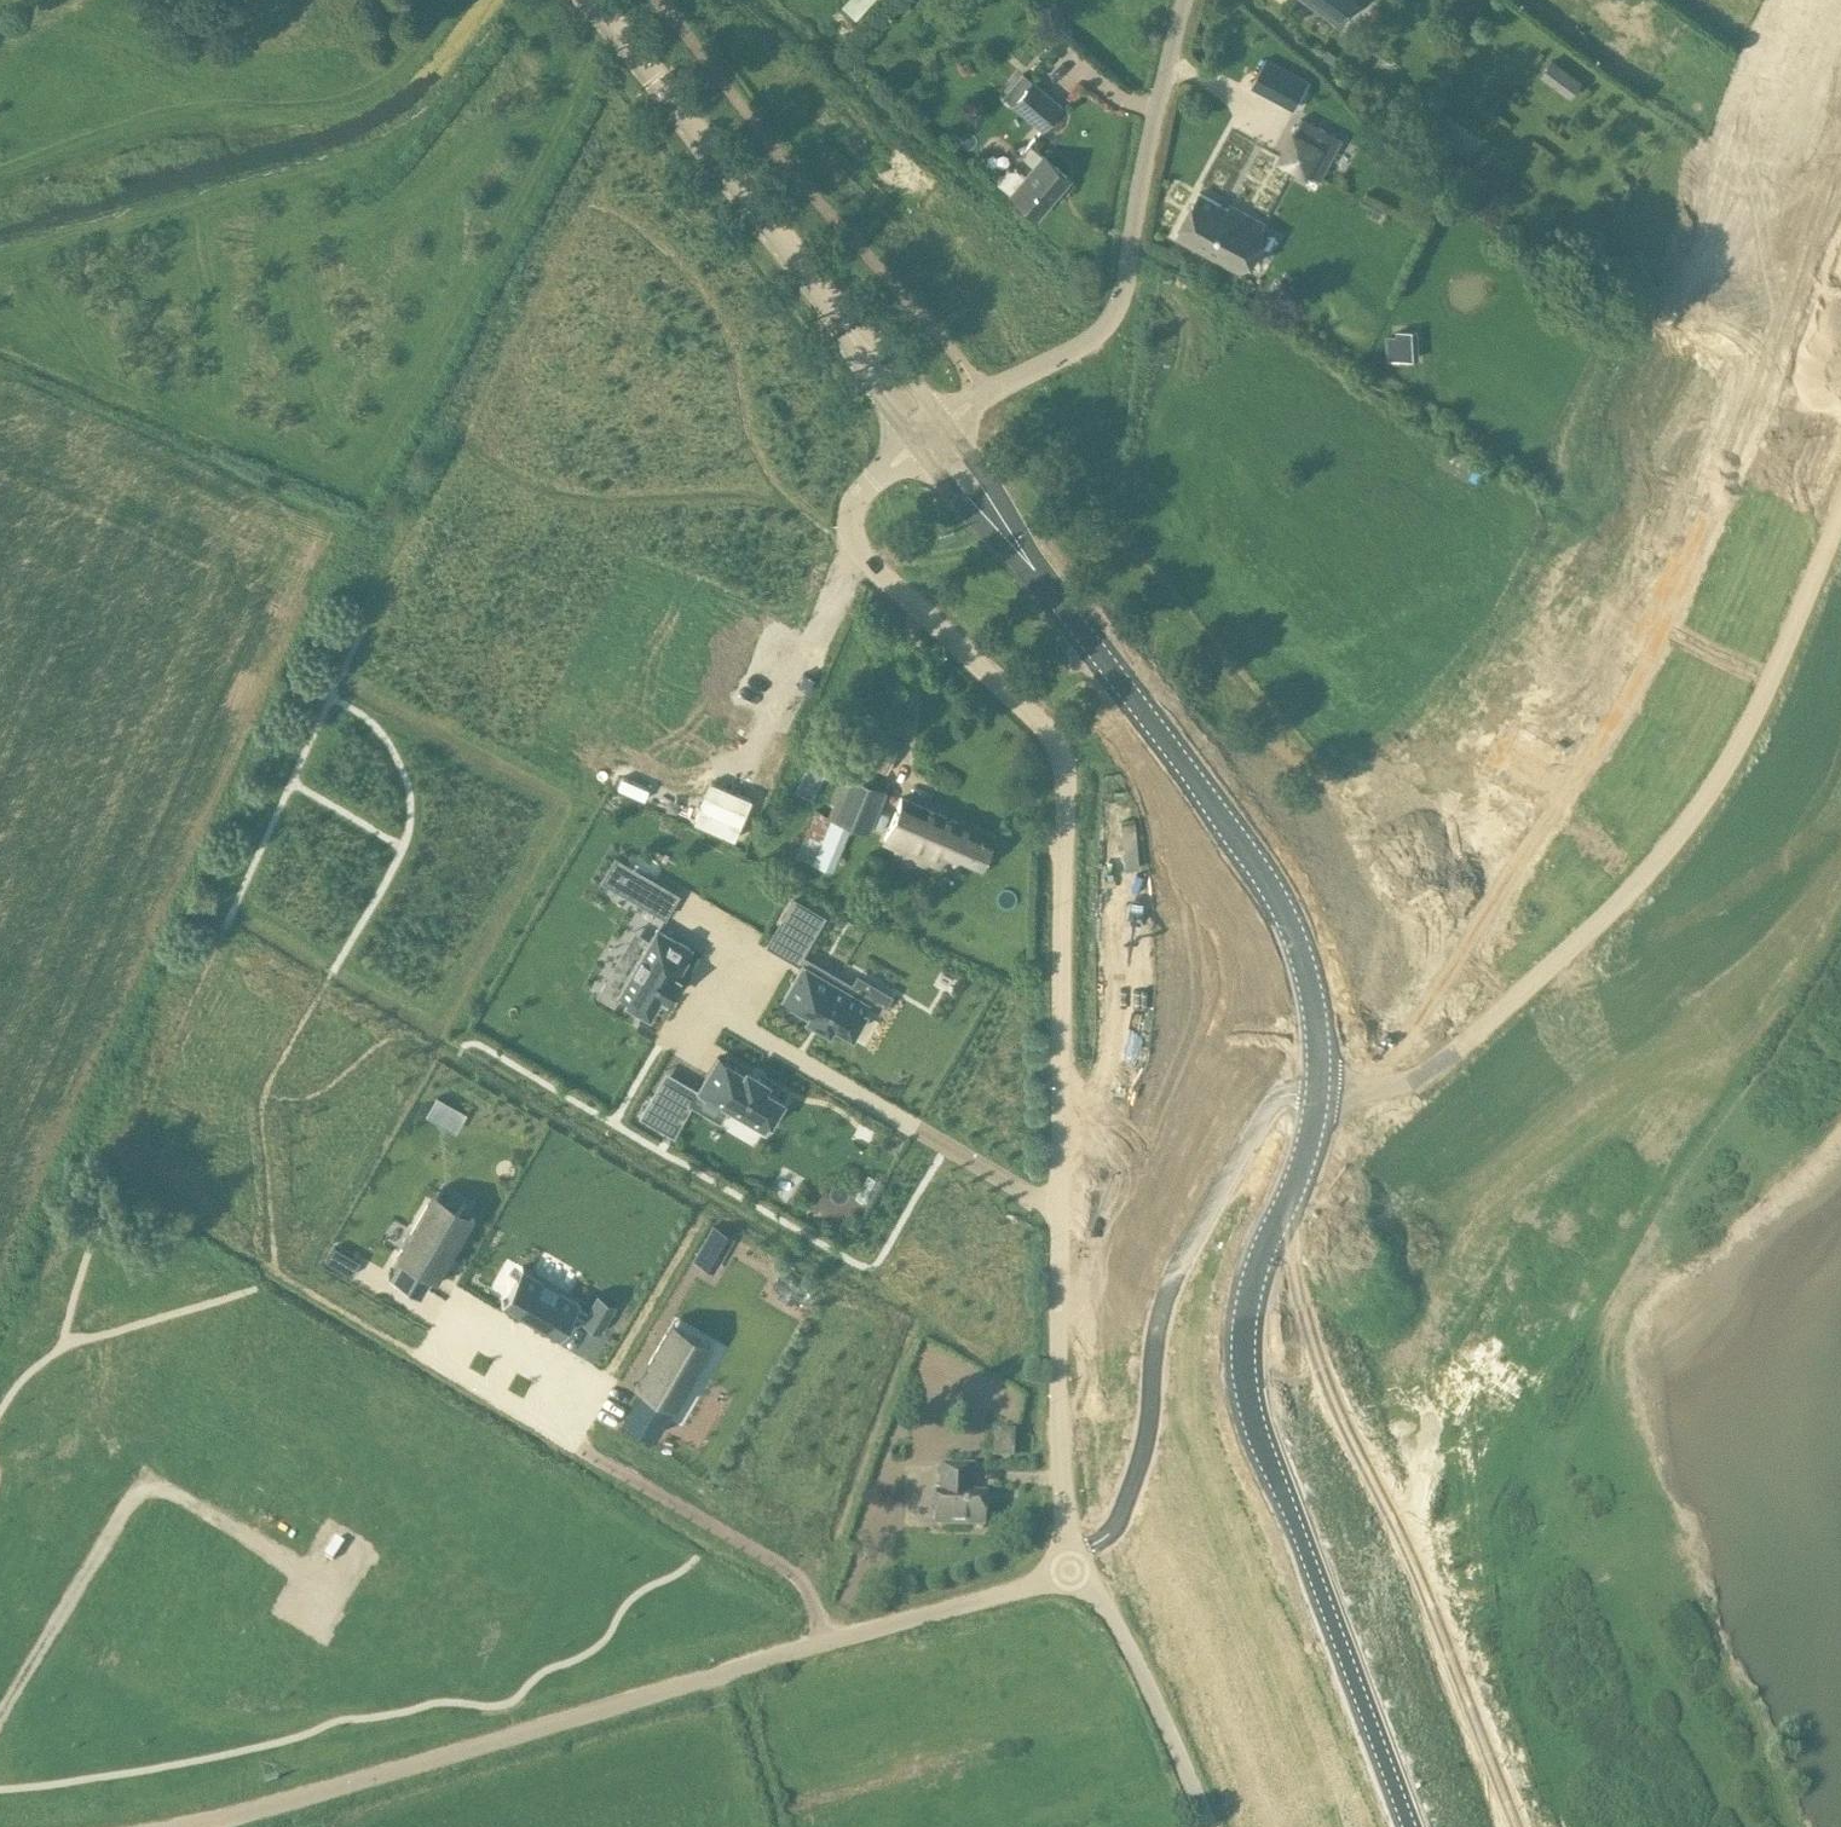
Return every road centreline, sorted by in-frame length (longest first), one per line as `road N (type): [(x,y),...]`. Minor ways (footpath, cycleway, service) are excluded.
road 1 (unclassified): [(1319,1095),(1389,1089),(1432,1071),(1632,884),(1736,742),(1840,490)]
road 2 (unclassified): [(1060,1199),(1064,768),(1057,742),(857,550),(850,519),(879,478)]
road 3 (tertiary): [(1407,1826),(1245,1377),(1246,1305),(1310,1139),(1319,1095)]
road 4 (unclassified): [(169,1826),(827,1641)]
road 5 (tertiary): [(1319,1095),(1305,971),(1265,877),(1009,536)]
road 6 (residential): [(419,1354),(799,1576),(827,1641)]
road 7 (unclassified): [(984,392),(1103,339),(1122,297),(1190,0)]
road 8 (residential): [(1060,1199),(1036,1198),(696,1003),(672,1044)]
road 9 (tertiary): [(856,339),(588,0)]
road 10 (residential): [(0,1716),(146,1477),(254,1547)]
road 11 (unclassified): [(1078,1562),(1060,1199)]
road 12 (unclassified): [(1199,1826),(1118,1627),(1078,1562)]
road 13 (unclassified): [(827,1641),(1078,1562)]
road 14 (tertiary): [(923,453),(965,506),(1009,536)]
road 15 (tertiary): [(1009,536),(986,481),(950,432)]

